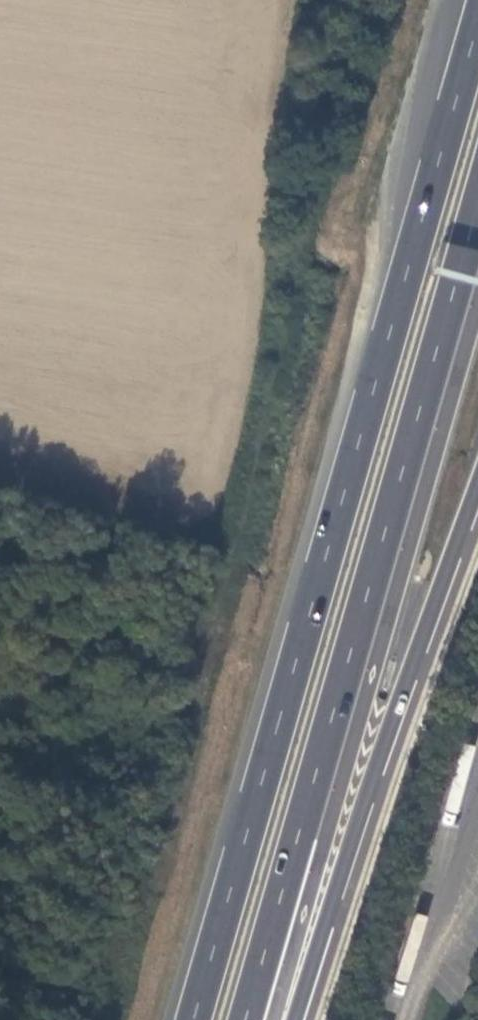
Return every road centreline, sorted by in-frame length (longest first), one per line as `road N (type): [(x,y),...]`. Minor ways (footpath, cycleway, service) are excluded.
road 1 (trunk): [(477,20),(193,1019)]
road 2 (trunk): [(244,1019),(477,202)]

